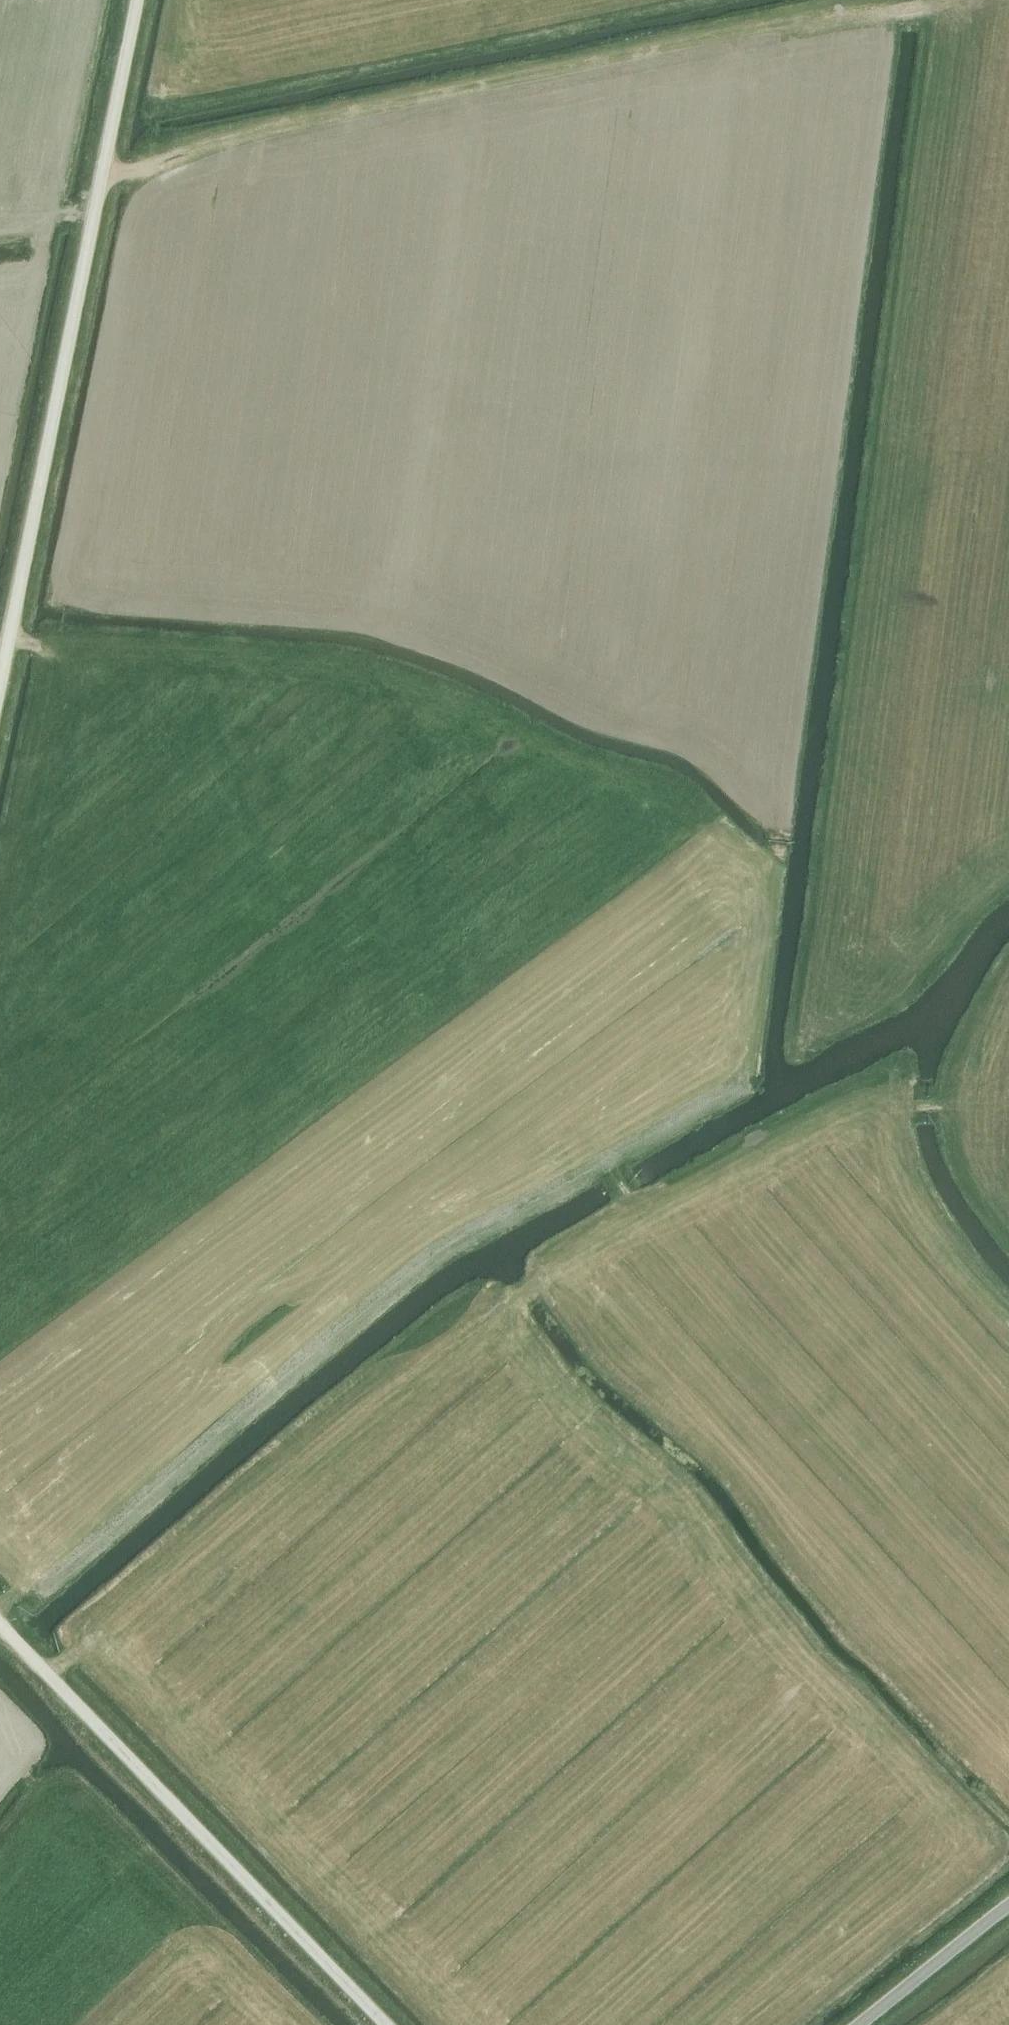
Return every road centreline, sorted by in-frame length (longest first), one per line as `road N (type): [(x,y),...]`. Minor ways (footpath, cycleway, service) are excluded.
road 1 (unclassified): [(0,680),(137,0)]
road 2 (unclassified): [(387,2024),(0,1624)]
road 3 (unclassified): [(1008,1905),(859,2024)]

